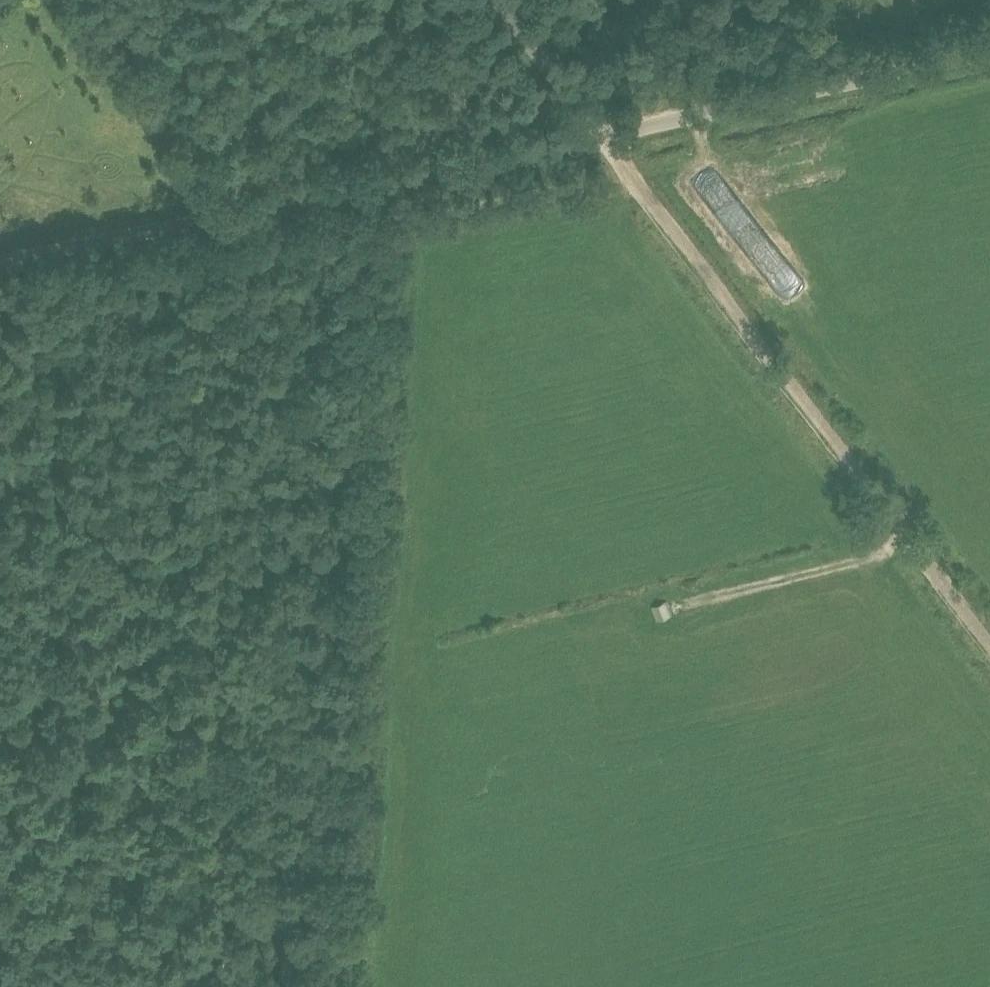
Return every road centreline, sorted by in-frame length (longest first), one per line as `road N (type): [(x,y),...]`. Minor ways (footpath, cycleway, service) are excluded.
road 1 (track): [(989,644),(601,138)]
road 2 (unclassified): [(0,264),(601,138)]
road 3 (unclassified): [(601,138),(989,51)]
road 4 (unclassified): [(601,138),(495,0)]

